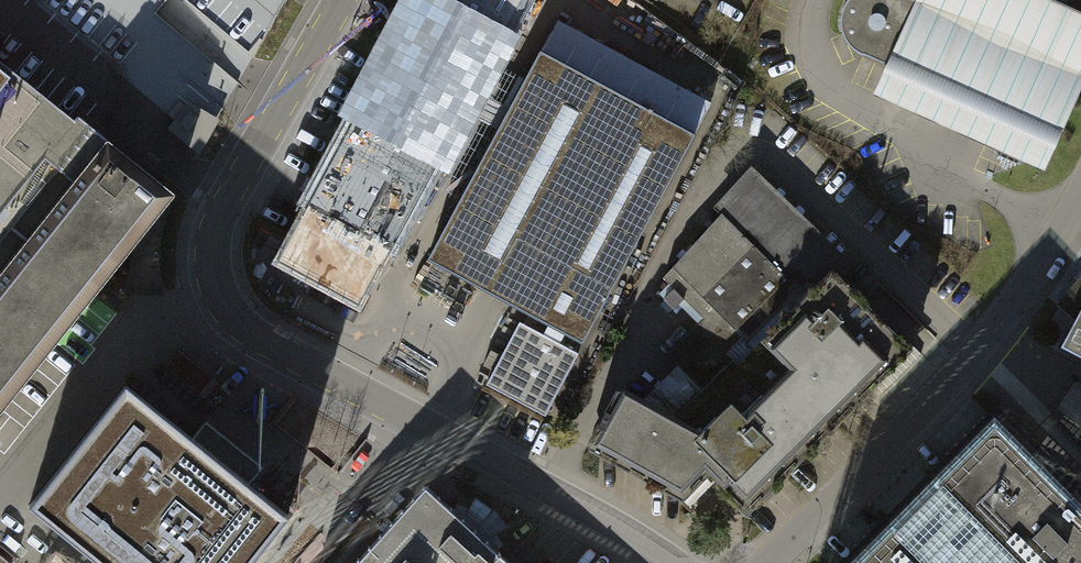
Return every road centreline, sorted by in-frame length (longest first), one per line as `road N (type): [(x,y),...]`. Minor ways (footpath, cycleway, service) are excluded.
road 1 (unclassified): [(227,200),(210,242),(210,285),(224,316),(663,562)]
road 2 (residential): [(773,562),(976,356),(1080,183)]
road 3 (unclassified): [(227,200),(344,0)]

